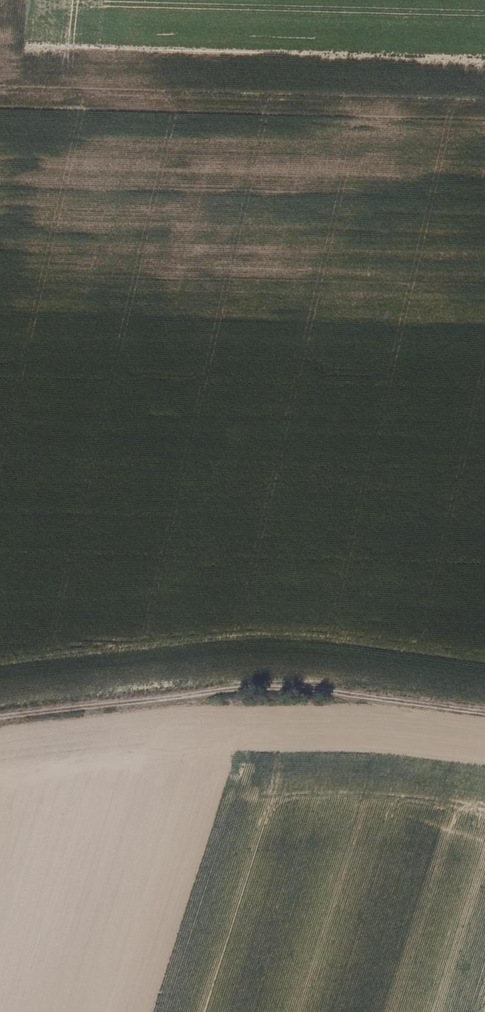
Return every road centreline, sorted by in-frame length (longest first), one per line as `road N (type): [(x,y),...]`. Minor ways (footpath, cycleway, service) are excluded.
road 1 (track): [(0,729),(274,690),(484,720)]

